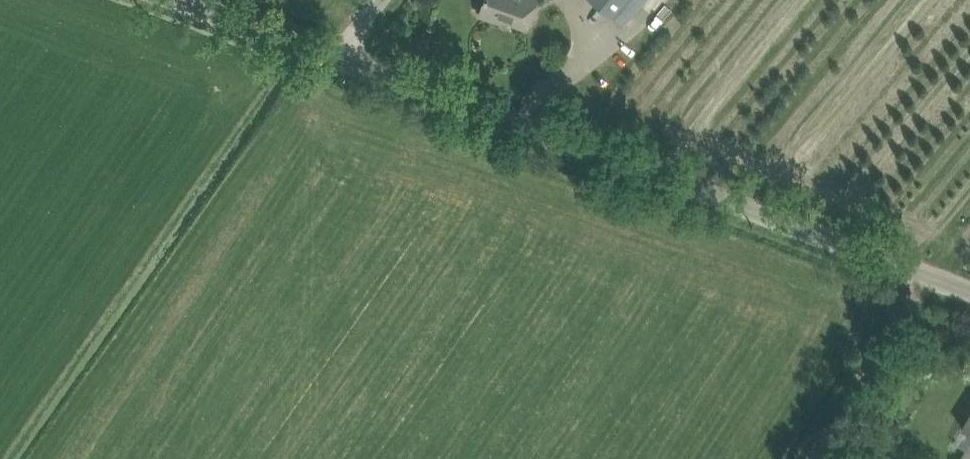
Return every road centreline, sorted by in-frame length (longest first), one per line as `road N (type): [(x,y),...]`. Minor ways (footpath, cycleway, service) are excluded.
road 1 (unclassified): [(969,274),(386,56)]
road 2 (track): [(800,458),(924,258)]
road 3 (unclassified): [(386,56),(235,0)]

